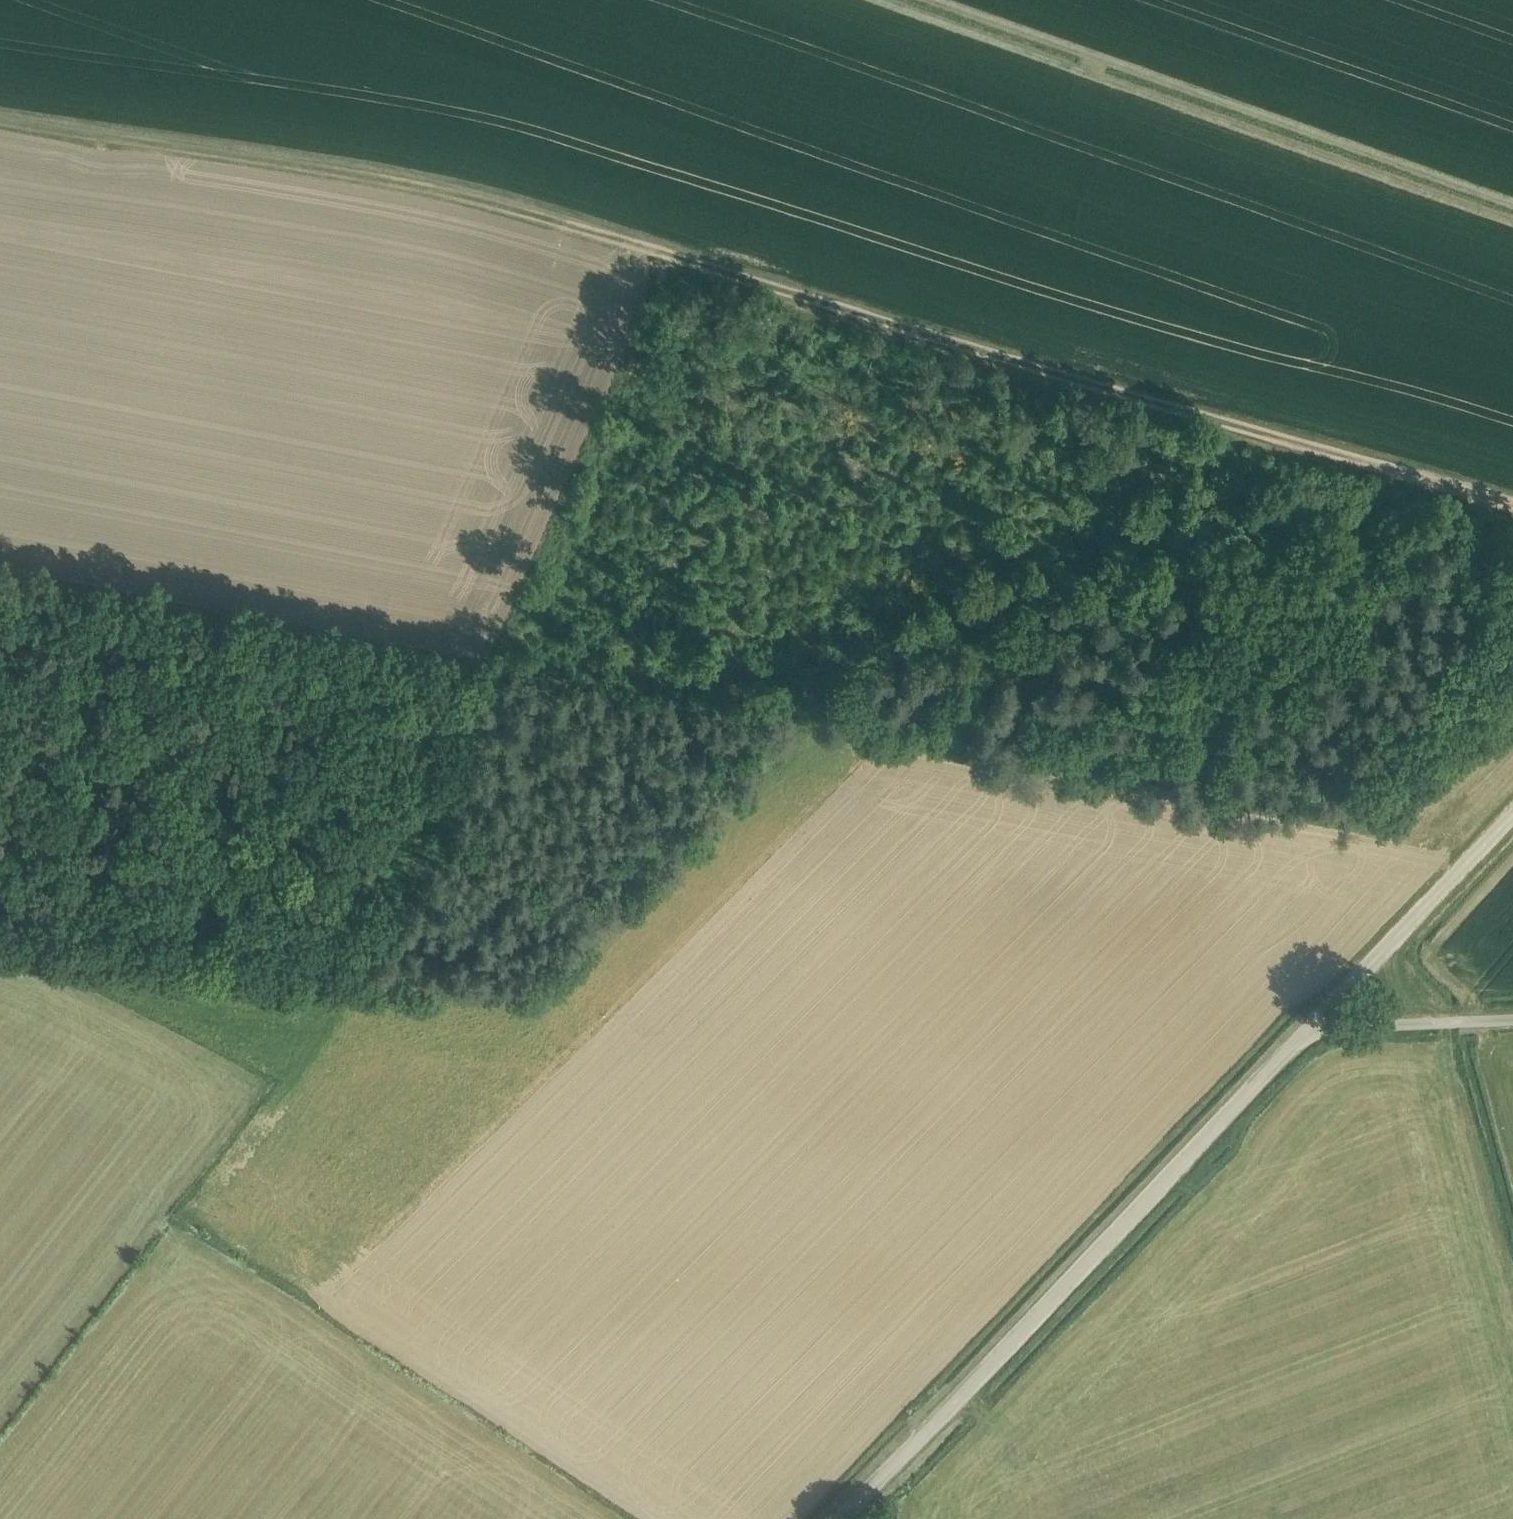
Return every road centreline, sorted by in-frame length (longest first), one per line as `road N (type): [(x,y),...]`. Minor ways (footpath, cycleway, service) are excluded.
road 1 (unclassified): [(850,1518),(1325,1027)]
road 2 (unclassified): [(1325,1027),(1512,834)]
road 3 (unclassified): [(1325,1027),(1512,1016)]

